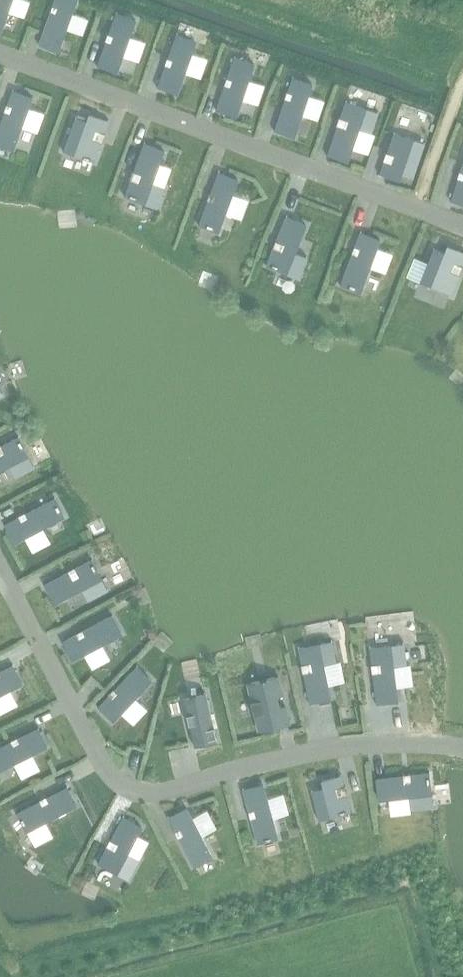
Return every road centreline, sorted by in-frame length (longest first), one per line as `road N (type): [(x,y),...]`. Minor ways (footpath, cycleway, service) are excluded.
road 1 (residential): [(0,567),(99,755),(131,788),(158,790),(327,744),(462,747)]
road 2 (residential): [(462,224),(0,54)]

